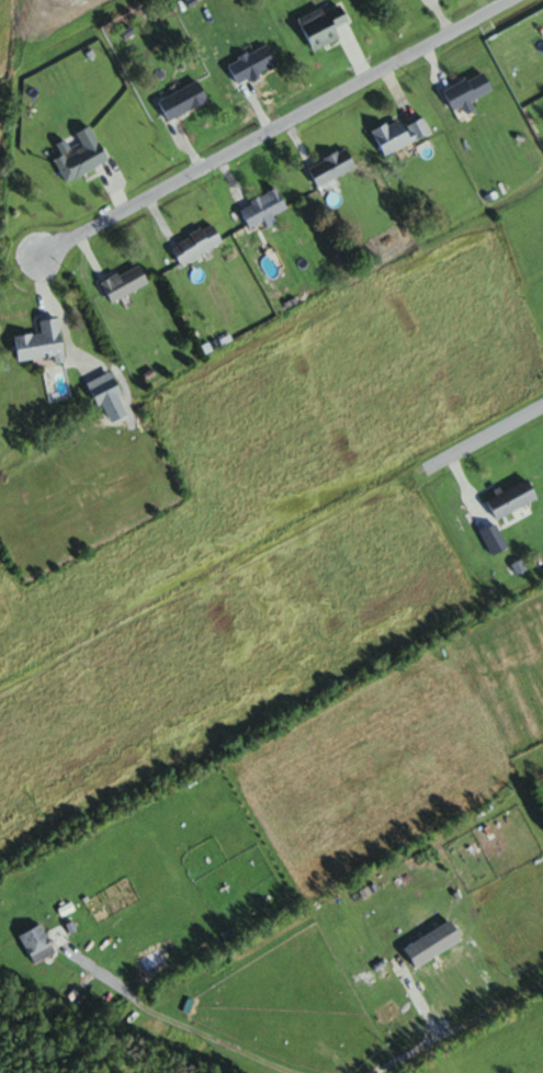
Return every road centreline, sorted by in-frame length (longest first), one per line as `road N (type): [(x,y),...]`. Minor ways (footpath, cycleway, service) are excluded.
road 1 (residential): [(513,0),(41,256)]
road 2 (residential): [(294,1072),(142,1007),(66,950)]
road 3 (residential): [(542,405),(361,505)]
road 4 (residential): [(377,1072),(542,985)]

